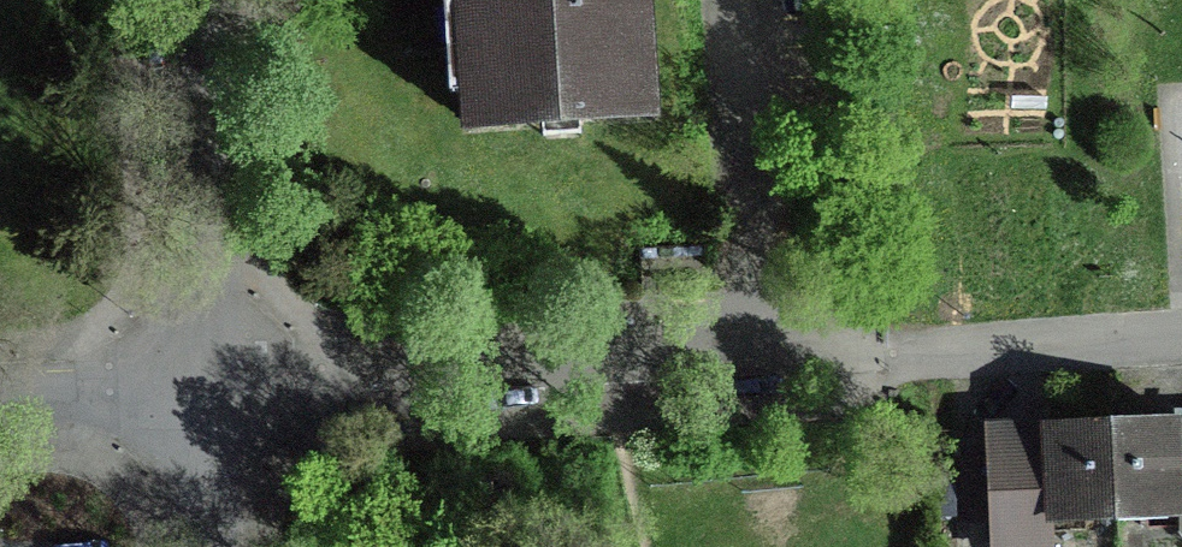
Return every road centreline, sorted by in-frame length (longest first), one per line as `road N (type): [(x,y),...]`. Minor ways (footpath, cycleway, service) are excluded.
road 1 (residential): [(756,371),(199,400)]
road 2 (residential): [(199,400),(173,0)]
road 3 (residential): [(1181,349),(953,361)]
road 4 (residential): [(199,400),(0,408)]
road 5 (residential): [(199,546),(199,400)]

